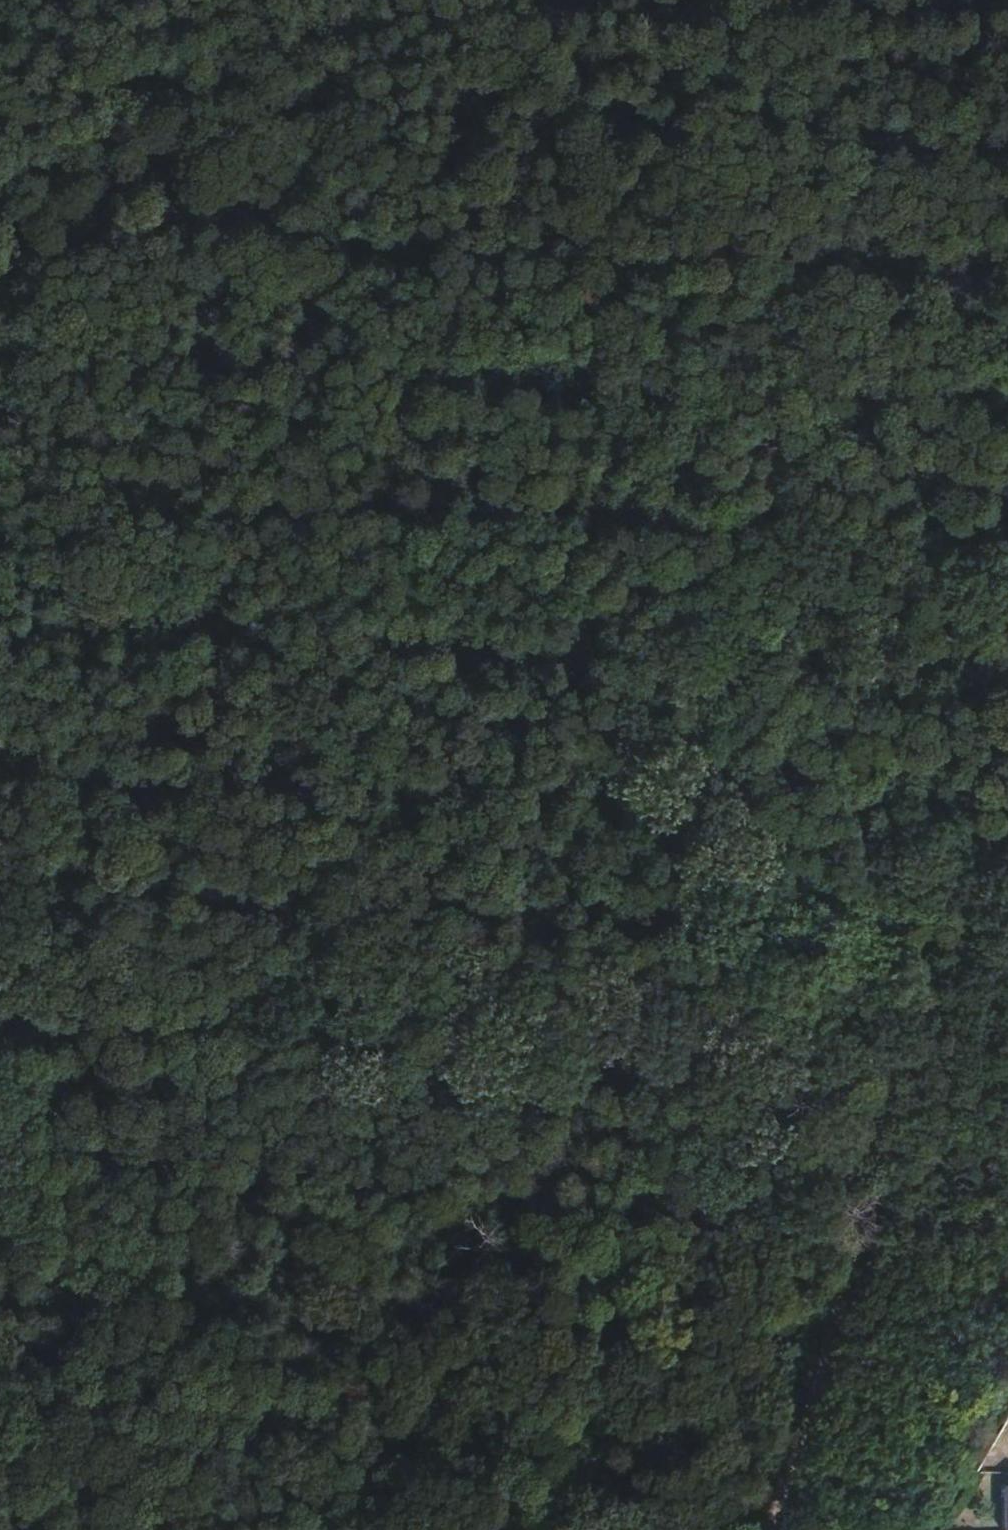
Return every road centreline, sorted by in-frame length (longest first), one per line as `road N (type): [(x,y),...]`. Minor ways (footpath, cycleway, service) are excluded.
road 1 (track): [(0,637),(1007,689)]
road 2 (track): [(762,1529),(1007,857)]

